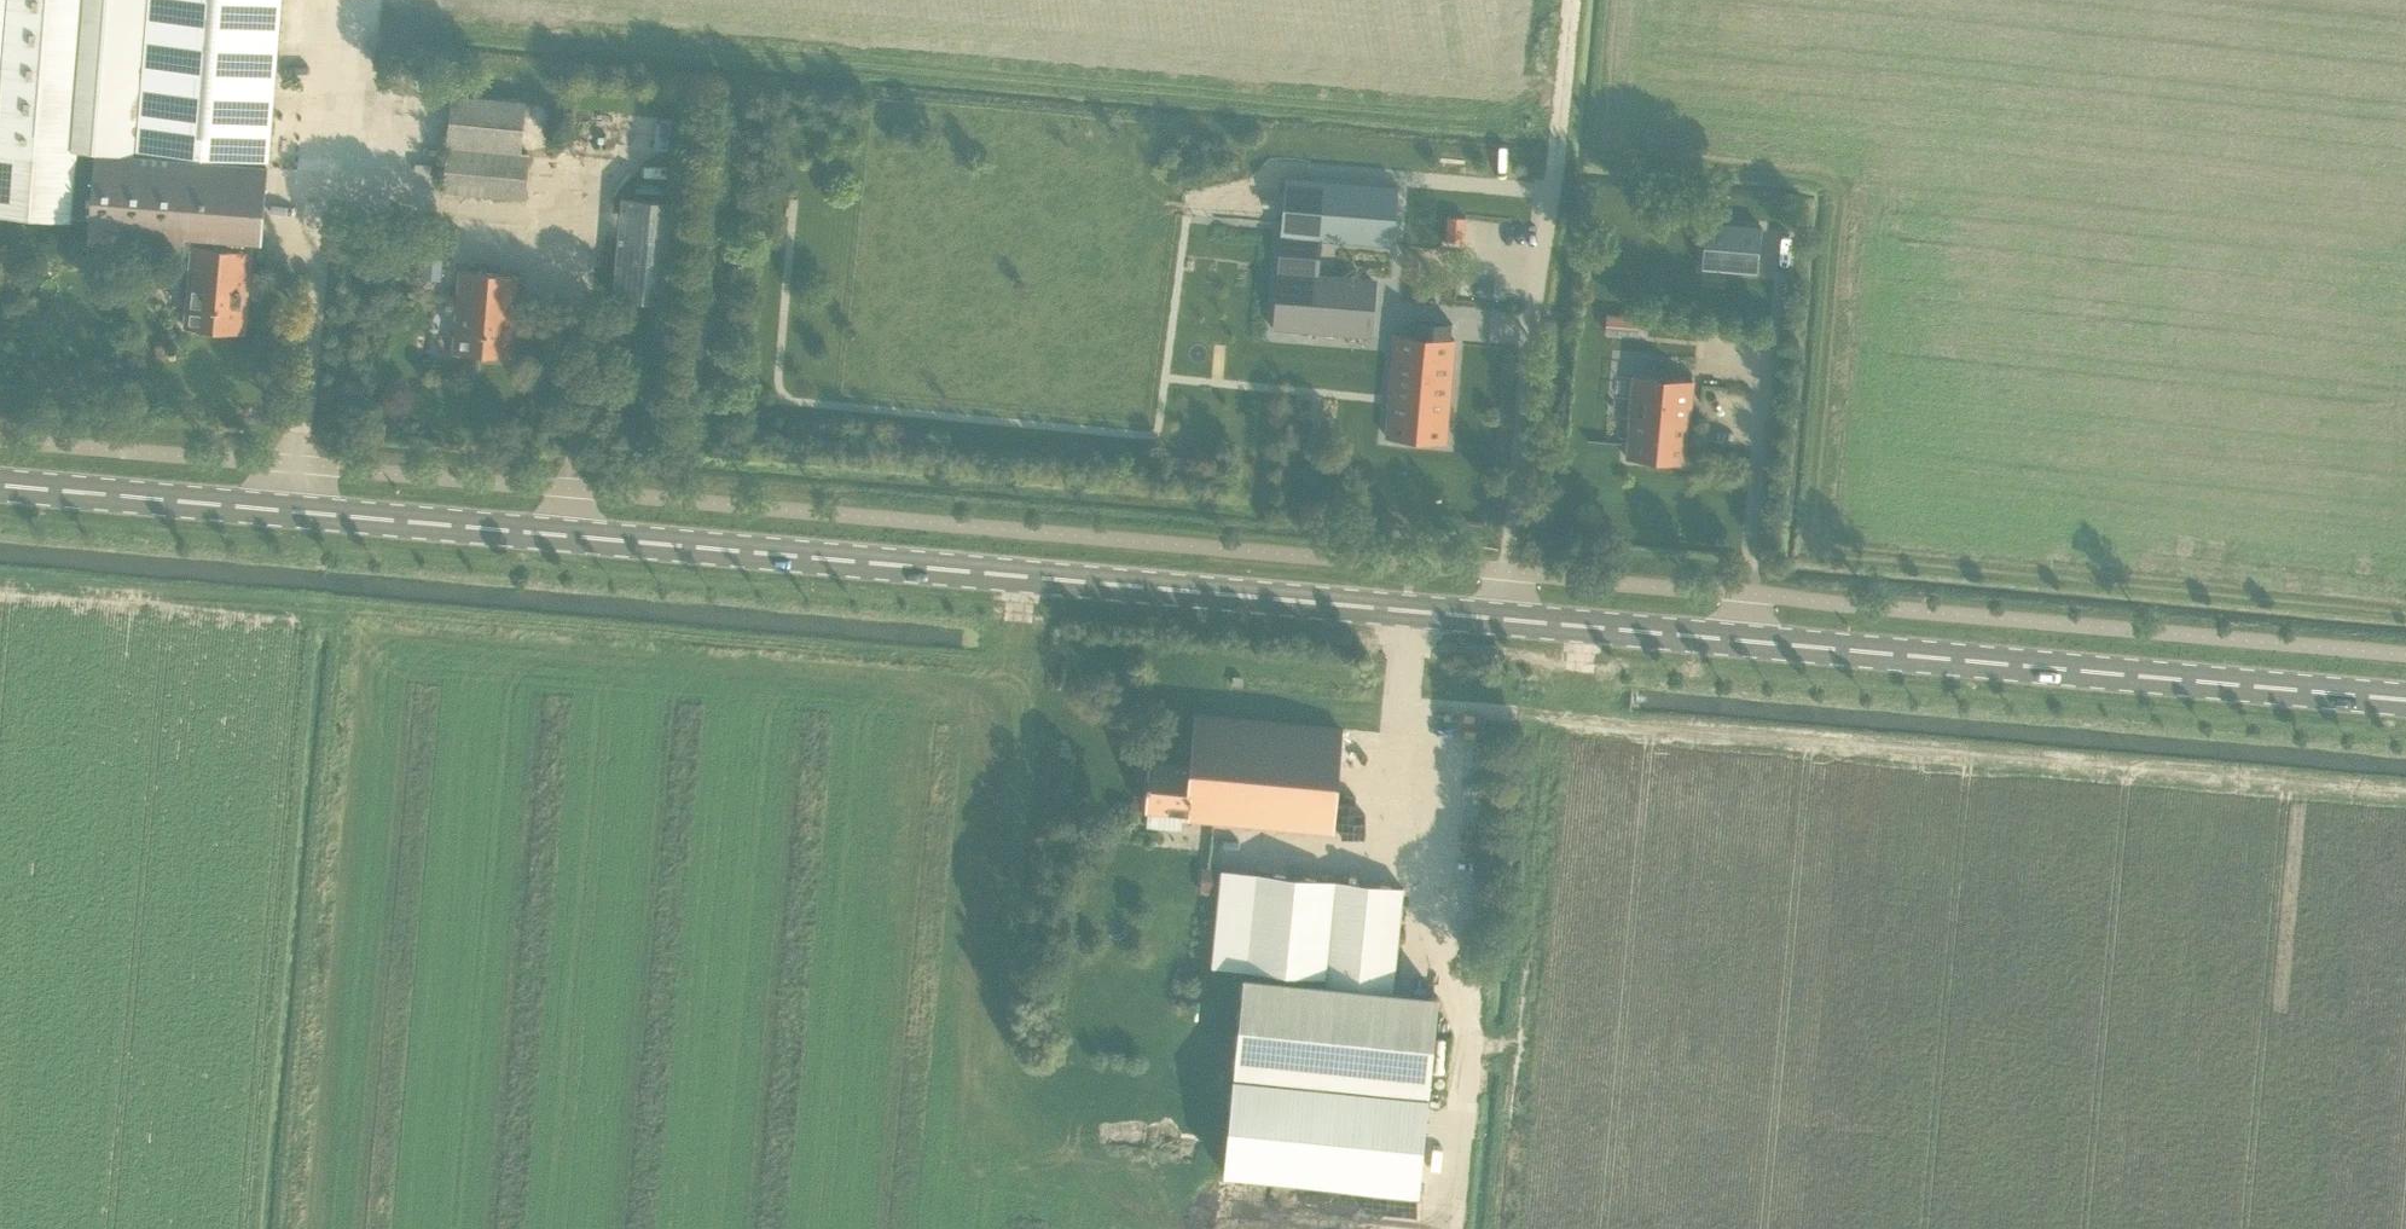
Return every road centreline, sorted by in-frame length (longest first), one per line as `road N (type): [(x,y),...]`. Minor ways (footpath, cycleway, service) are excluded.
road 1 (secondary): [(2405,696),(0,481)]
road 2 (track): [(1278,175),(1552,204)]
road 3 (track): [(1575,0),(1552,204)]

